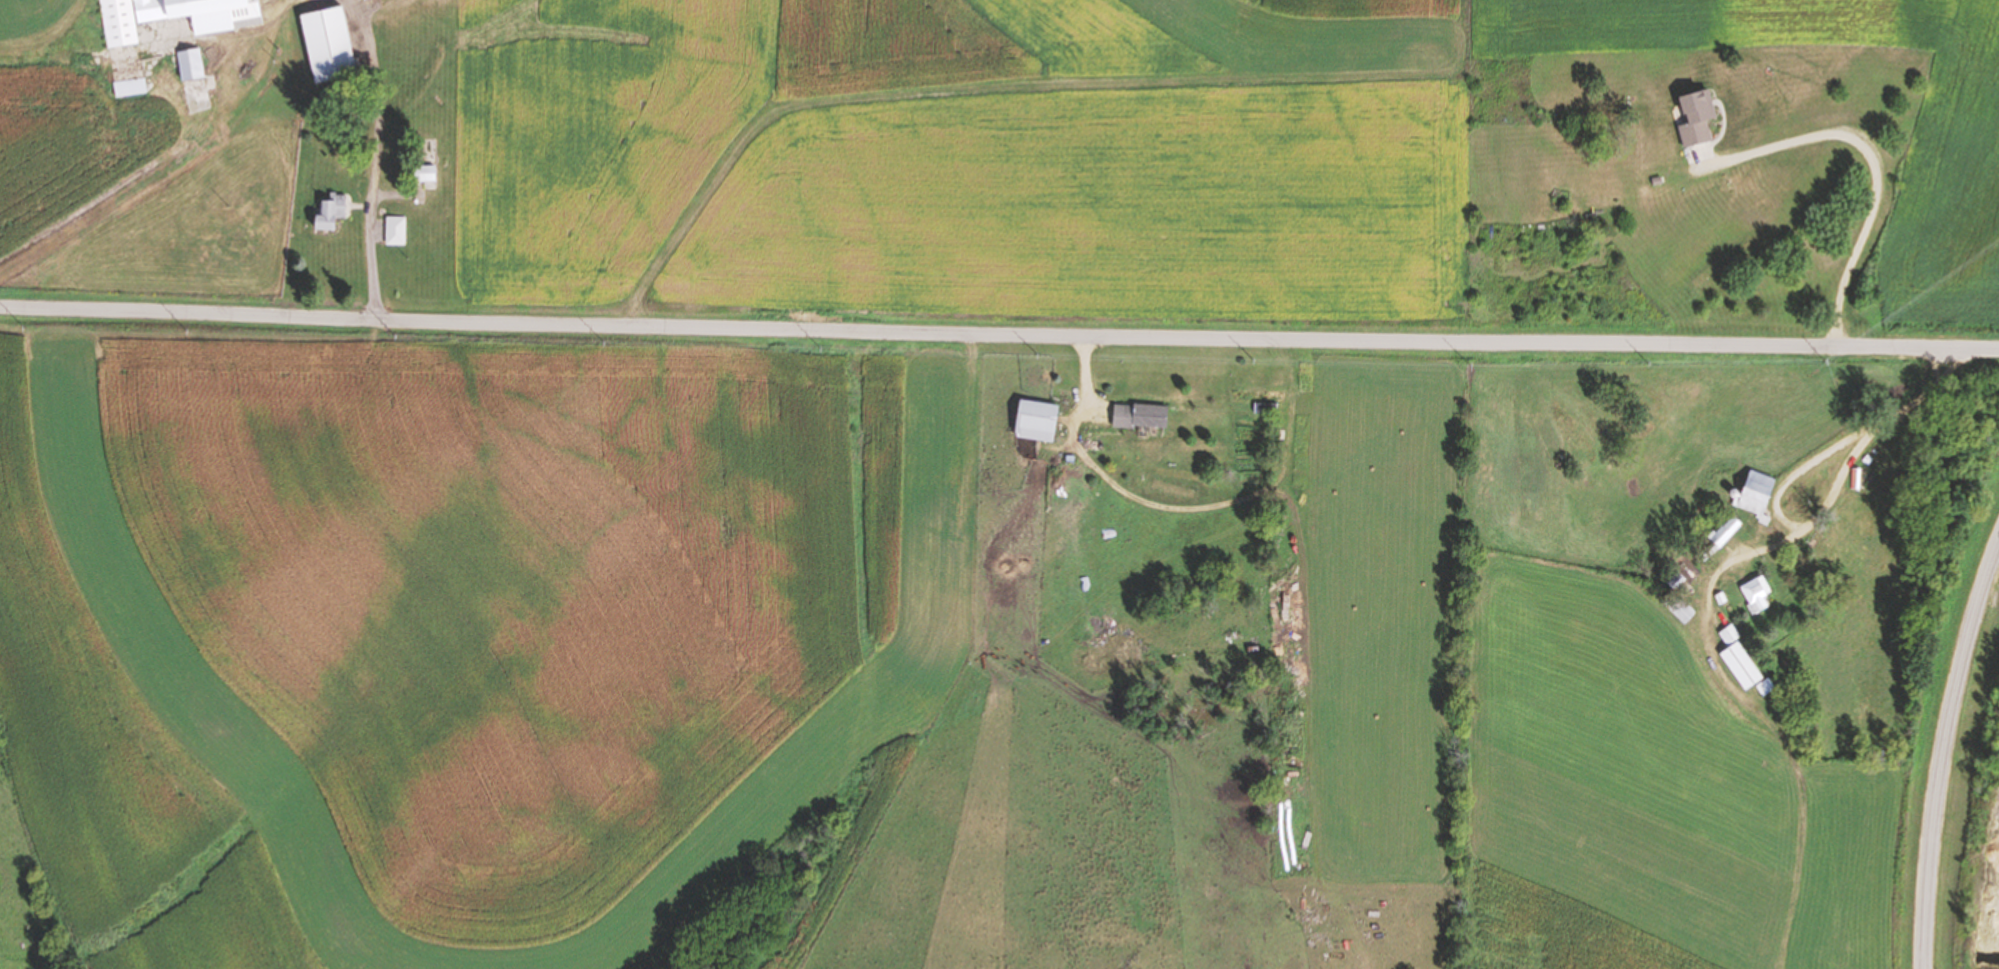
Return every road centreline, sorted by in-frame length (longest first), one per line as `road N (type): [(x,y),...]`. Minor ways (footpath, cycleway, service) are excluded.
road 1 (residential): [(1998,351),(0,307)]
road 2 (secondary): [(1926,968),(1936,790),(1998,541)]

